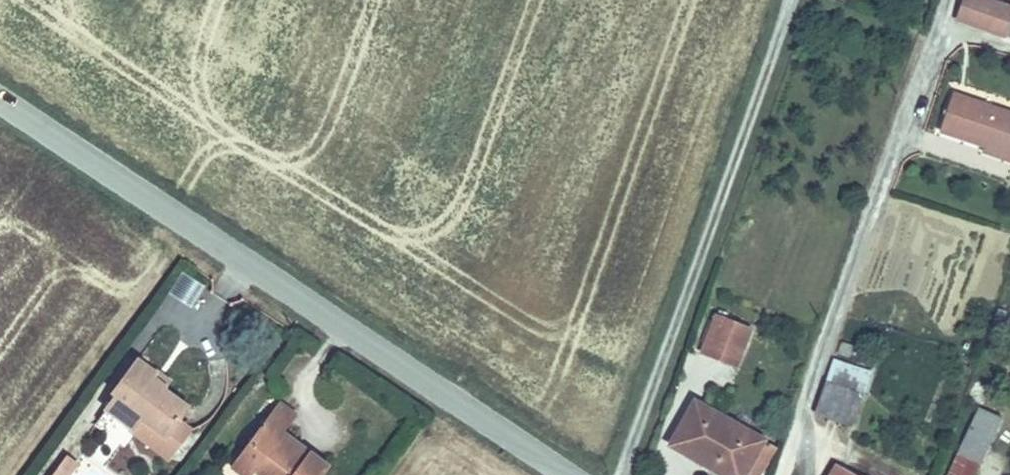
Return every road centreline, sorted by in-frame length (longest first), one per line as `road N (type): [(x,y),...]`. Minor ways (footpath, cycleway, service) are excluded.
road 1 (tertiary): [(570,474),(0,95)]

